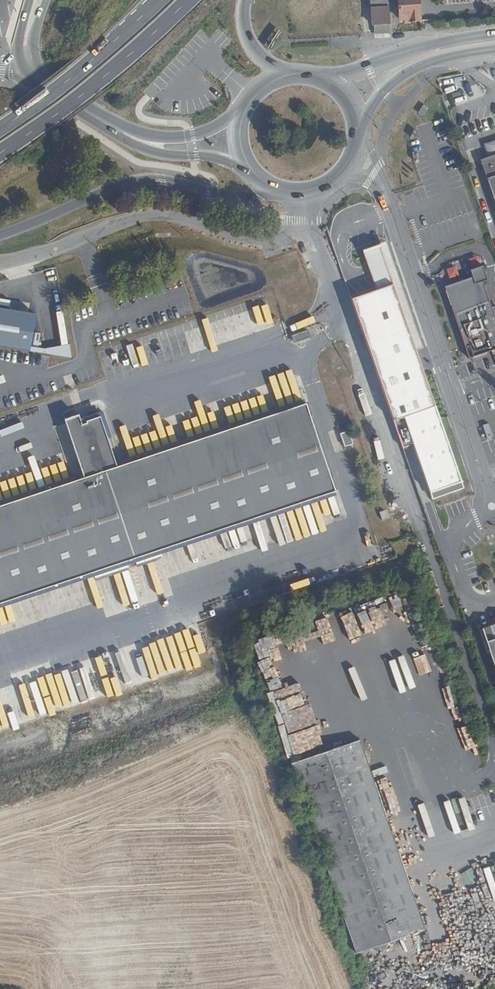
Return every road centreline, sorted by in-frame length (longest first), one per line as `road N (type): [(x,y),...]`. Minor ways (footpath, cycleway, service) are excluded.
road 1 (unclassified): [(0,263),(141,215),(179,215),(255,238),(303,220)]
road 2 (trunk): [(0,235),(132,180),(237,196),(269,186)]
road 3 (trunk): [(0,151),(127,59),(190,0)]
road 4 (trunk): [(157,0),(84,67),(0,128)]
road 5 (secondary): [(494,37),(322,77)]
road 6 (secondary): [(358,121),(413,72),(494,51)]
road 7 (secondary): [(107,124),(135,148),(248,167)]
road 8 (secondary): [(242,108),(189,136),(146,136),(107,124)]

